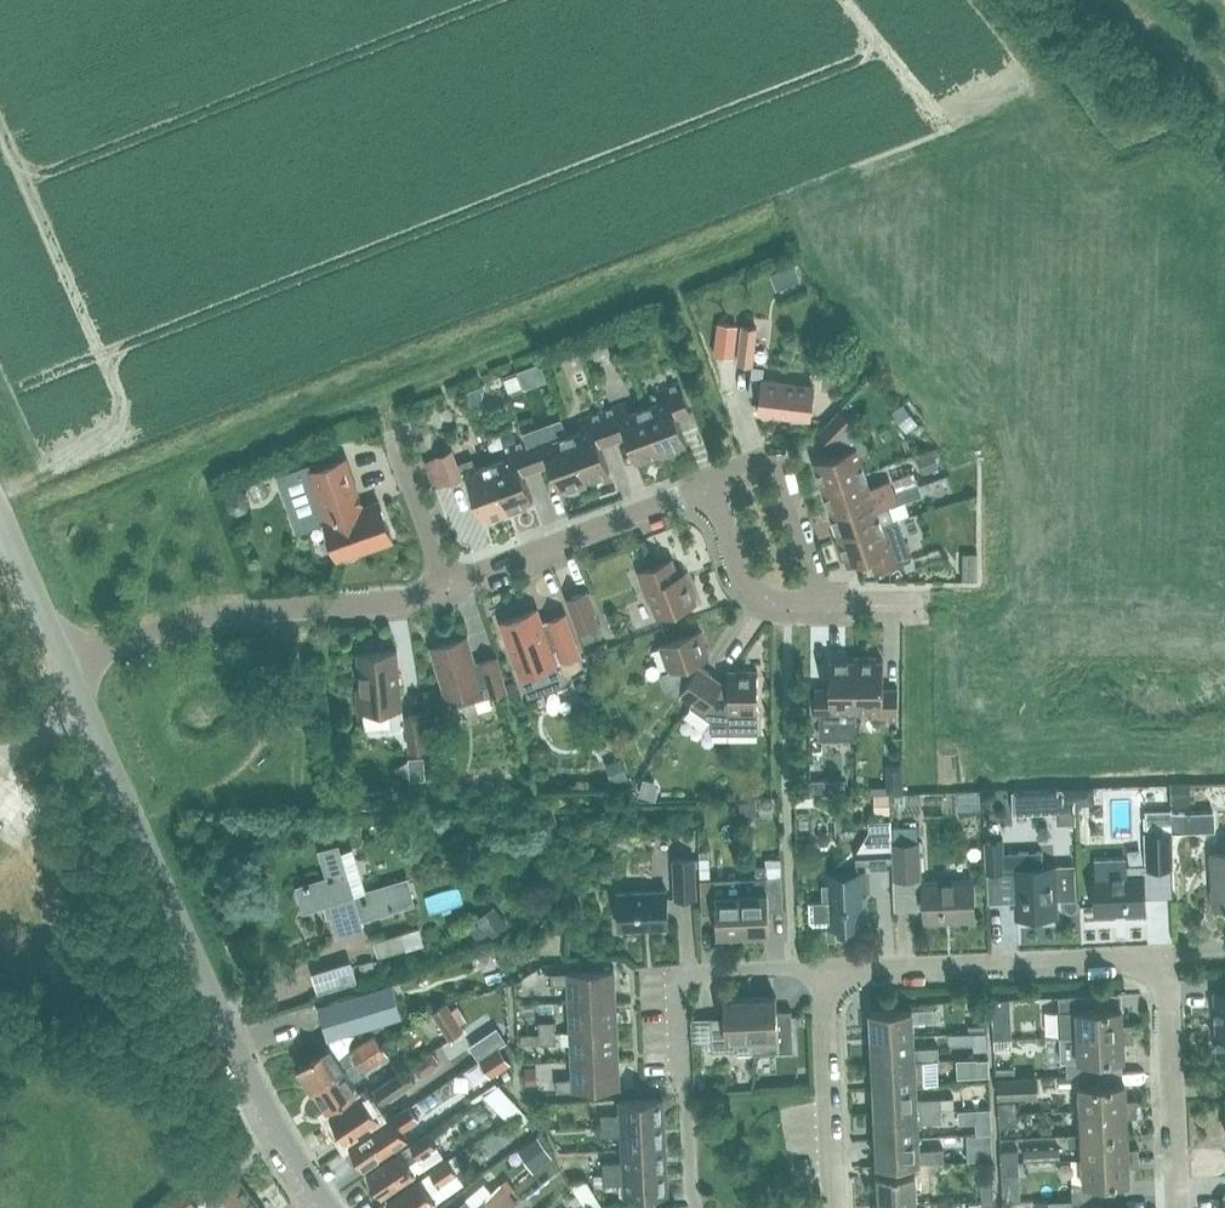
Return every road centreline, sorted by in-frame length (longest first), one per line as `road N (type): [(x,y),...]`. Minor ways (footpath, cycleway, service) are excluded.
road 1 (tertiary): [(322,1207),(288,1161),(181,954),(64,670)]
road 2 (residential): [(64,670),(198,619),(407,599),(449,582)]
road 3 (residential): [(698,1207),(684,980),(702,969),(821,967)]
road 4 (residential): [(821,967),(1167,962)]
road 5 (residential): [(449,582),(699,492)]
road 6 (residential): [(1177,1207),(1167,962)]
road 7 (residential): [(833,1207),(821,967)]
road 8 (residential): [(699,492),(778,458),(823,567),(816,599)]
road 9 (residential): [(816,599),(784,607),(760,600),(699,492)]
road 10 (residential): [(449,582),(391,427)]
road 11 (tertiary): [(64,670),(0,519)]

